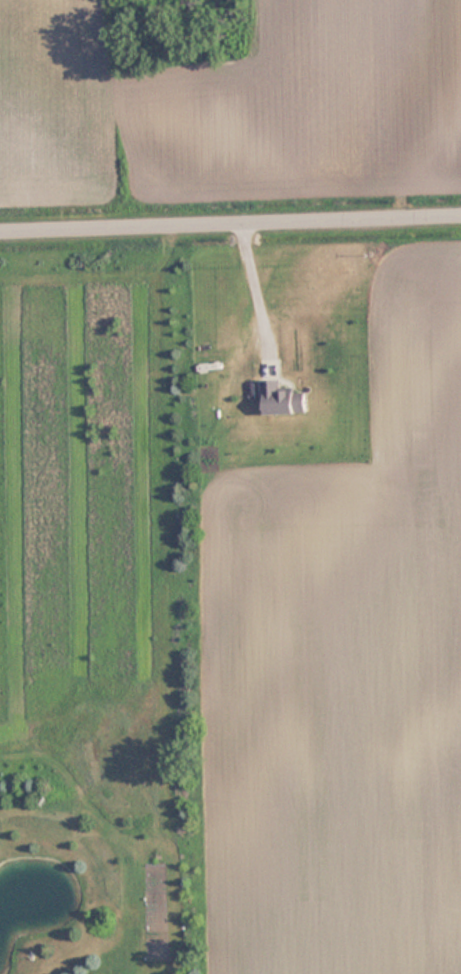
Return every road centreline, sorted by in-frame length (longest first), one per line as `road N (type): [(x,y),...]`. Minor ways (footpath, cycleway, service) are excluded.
road 1 (residential): [(0,230),(460,214)]

